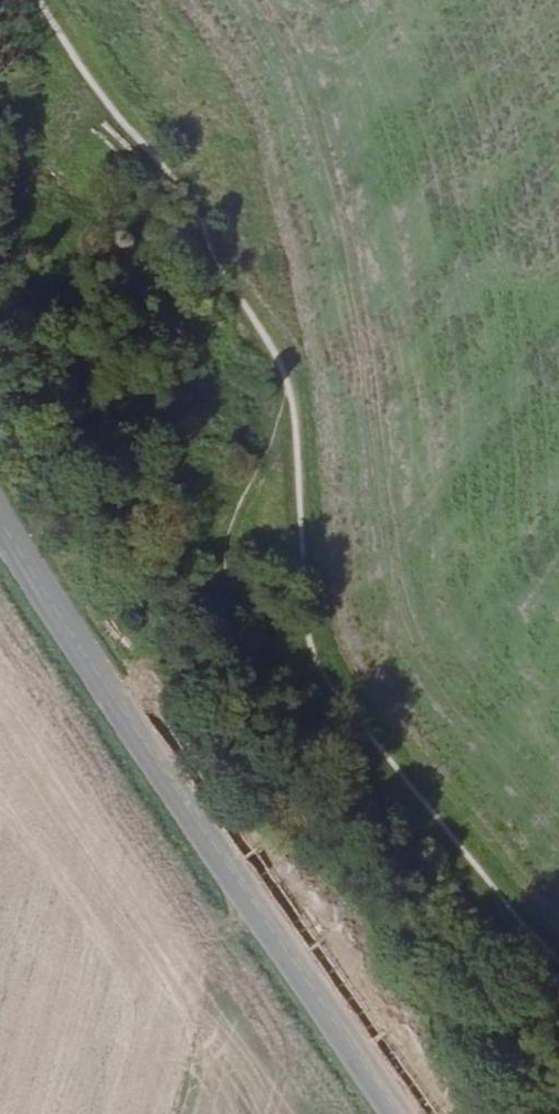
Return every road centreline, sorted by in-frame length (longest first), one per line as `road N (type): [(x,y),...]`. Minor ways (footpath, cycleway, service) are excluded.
road 1 (secondary): [(0,541),(389,1113)]

